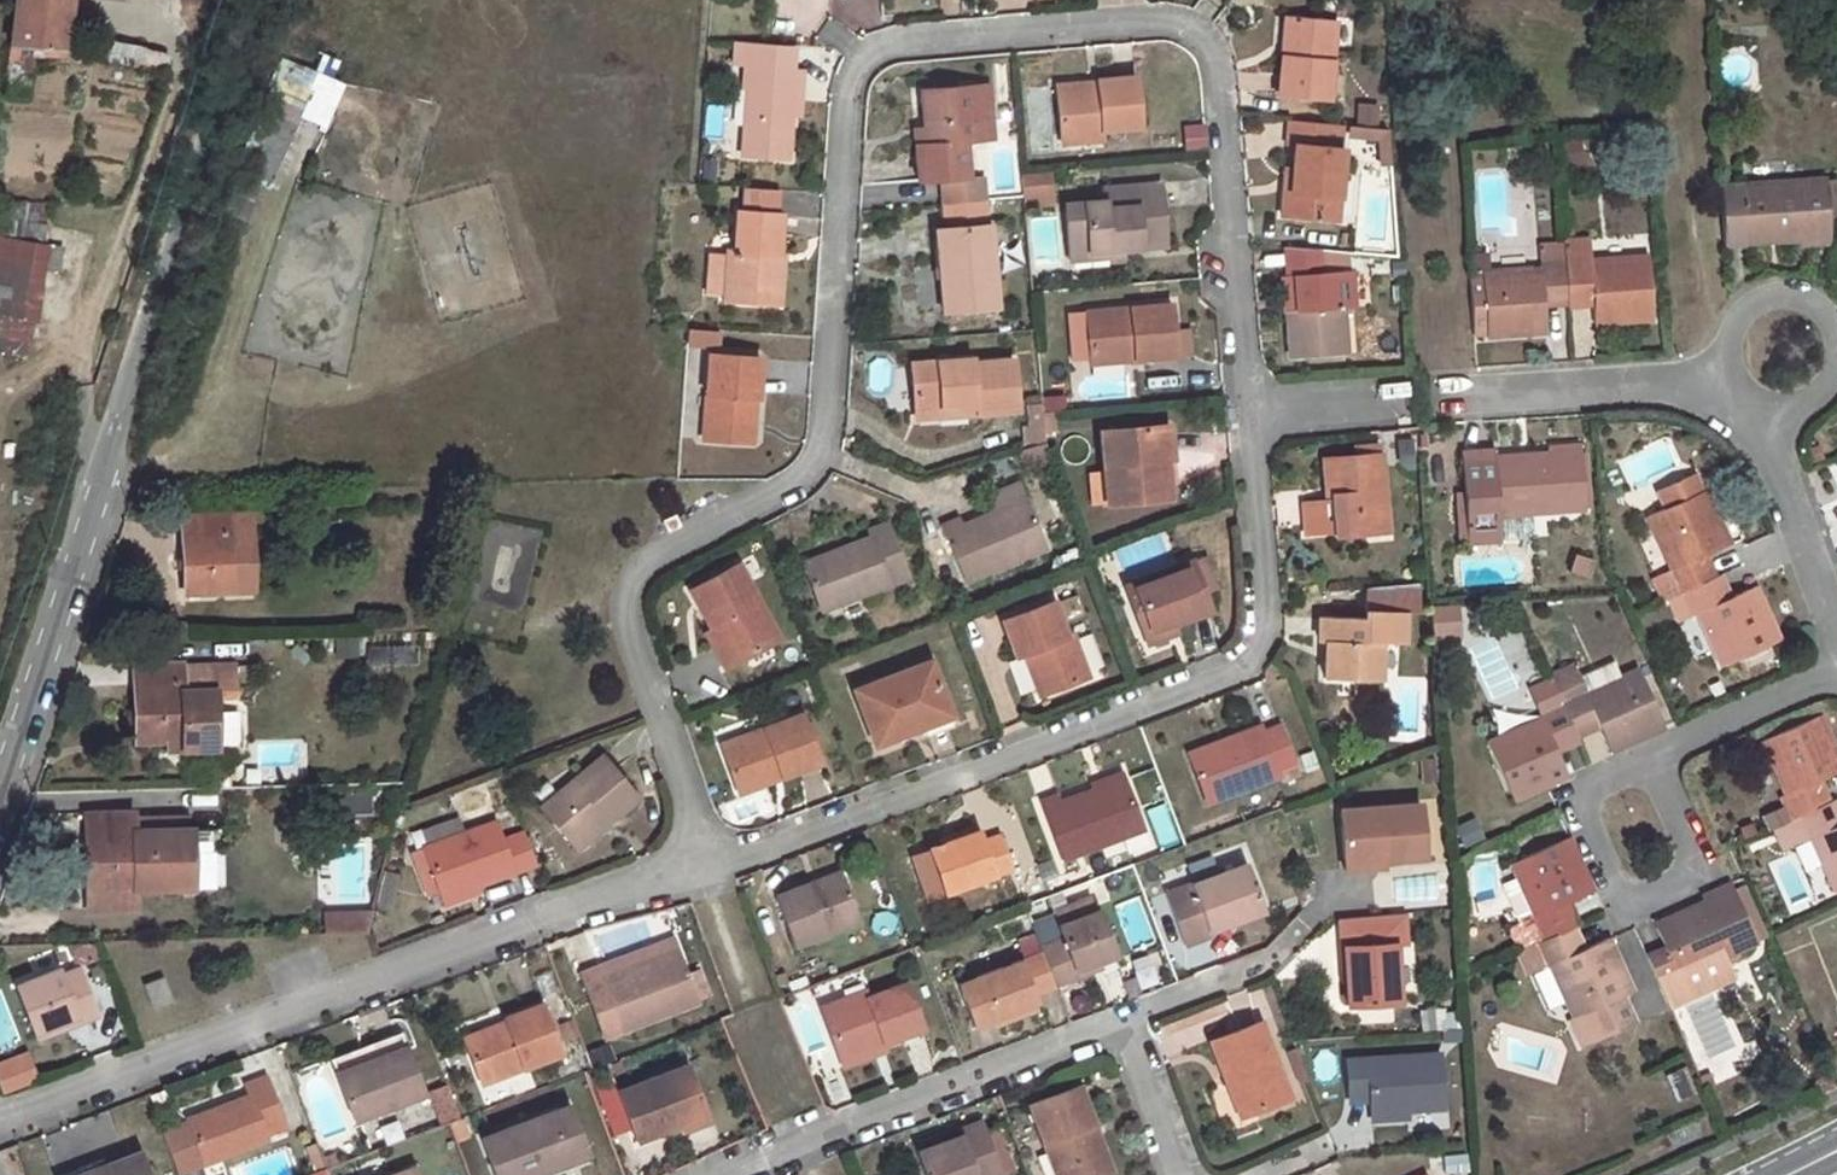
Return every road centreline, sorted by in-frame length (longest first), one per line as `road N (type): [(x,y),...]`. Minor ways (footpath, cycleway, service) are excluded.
road 1 (residential): [(1245,418),(1225,37),(1170,13),(892,48),(850,79),(817,456),(657,557),(624,610),(703,855)]
road 2 (residential): [(703,855),(1256,658),(1245,418)]
road 3 (residential): [(0,1108),(703,855)]
road 4 (residential): [(117,414),(254,0)]
road 5 (residential): [(1123,1017),(729,1174)]
road 6 (unclassified): [(0,765),(117,414)]
road 7 (residential): [(1648,764),(1691,870),(1623,899),(1581,789)]
road 8 (residential): [(1437,400),(1710,383)]
road 9 (residential): [(1771,435),(1836,629)]
road 10 (residential): [(1836,685),(1648,764)]
road 11 (residential): [(1710,383),(1731,356),(1735,314),(1775,296),(1815,304),(1836,327)]
road 12 (residential): [(1123,1017),(1184,1174)]
road 13 (residential): [(1245,418),(1395,405)]
road 14 (residential): [(1262,961),(1123,1017)]

